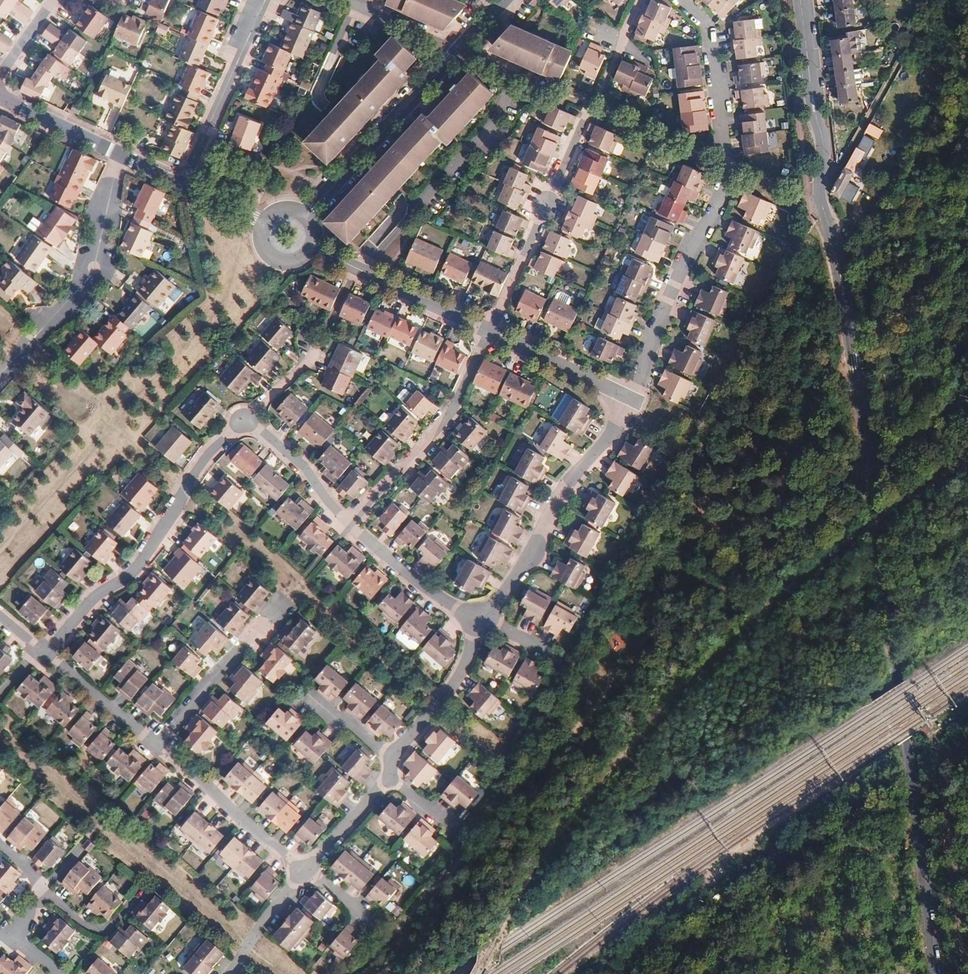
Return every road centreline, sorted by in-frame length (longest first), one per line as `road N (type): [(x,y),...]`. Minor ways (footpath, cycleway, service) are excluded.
road 1 (tertiary): [(800,0),(822,139),(818,189),(845,312),(937,973)]
road 2 (track): [(0,340),(438,702)]
road 3 (residential): [(677,0),(718,35),(730,181),(695,238),(630,401)]
road 4 (track): [(246,231),(221,310),(100,428),(0,551)]
road 5 (track): [(0,738),(285,973)]
road 6 (residential): [(489,332),(642,0)]
road 7 (residential): [(242,421),(205,458),(142,562),(44,650)]
road 8 (residential): [(118,153),(99,275),(85,303),(0,388)]
road 9 (residential): [(630,401),(480,622)]
road 10 (residential): [(489,332),(438,432),(353,524)]
road 11 (tertiary): [(458,53),(304,219)]
road 12 (residential): [(187,187),(248,26),(272,0)]
road 13 (residential): [(284,598),(156,751)]
road 14 (residential): [(355,269),(312,359),(242,421)]
road 15 (residential): [(156,751),(301,873)]
road 16 (track): [(806,443),(730,457),(642,412)]
road 17 (residential): [(353,524),(420,584),(480,622)]
road 18 (residential): [(630,401),(489,332)]
road 19 (residential): [(242,421),(305,468),(353,524)]
road 20 (residential): [(44,650),(156,751)]
road 21 (residential): [(489,332),(355,269)]
road 22 (tertiary): [(0,98),(118,153)]
road 23 (residential): [(389,780),(301,873)]
road 24 (residential): [(227,973),(301,873)]
road 25 (residential): [(43,891),(100,937),(134,900)]
road 26 (residential): [(357,6),(320,97),(335,116)]

